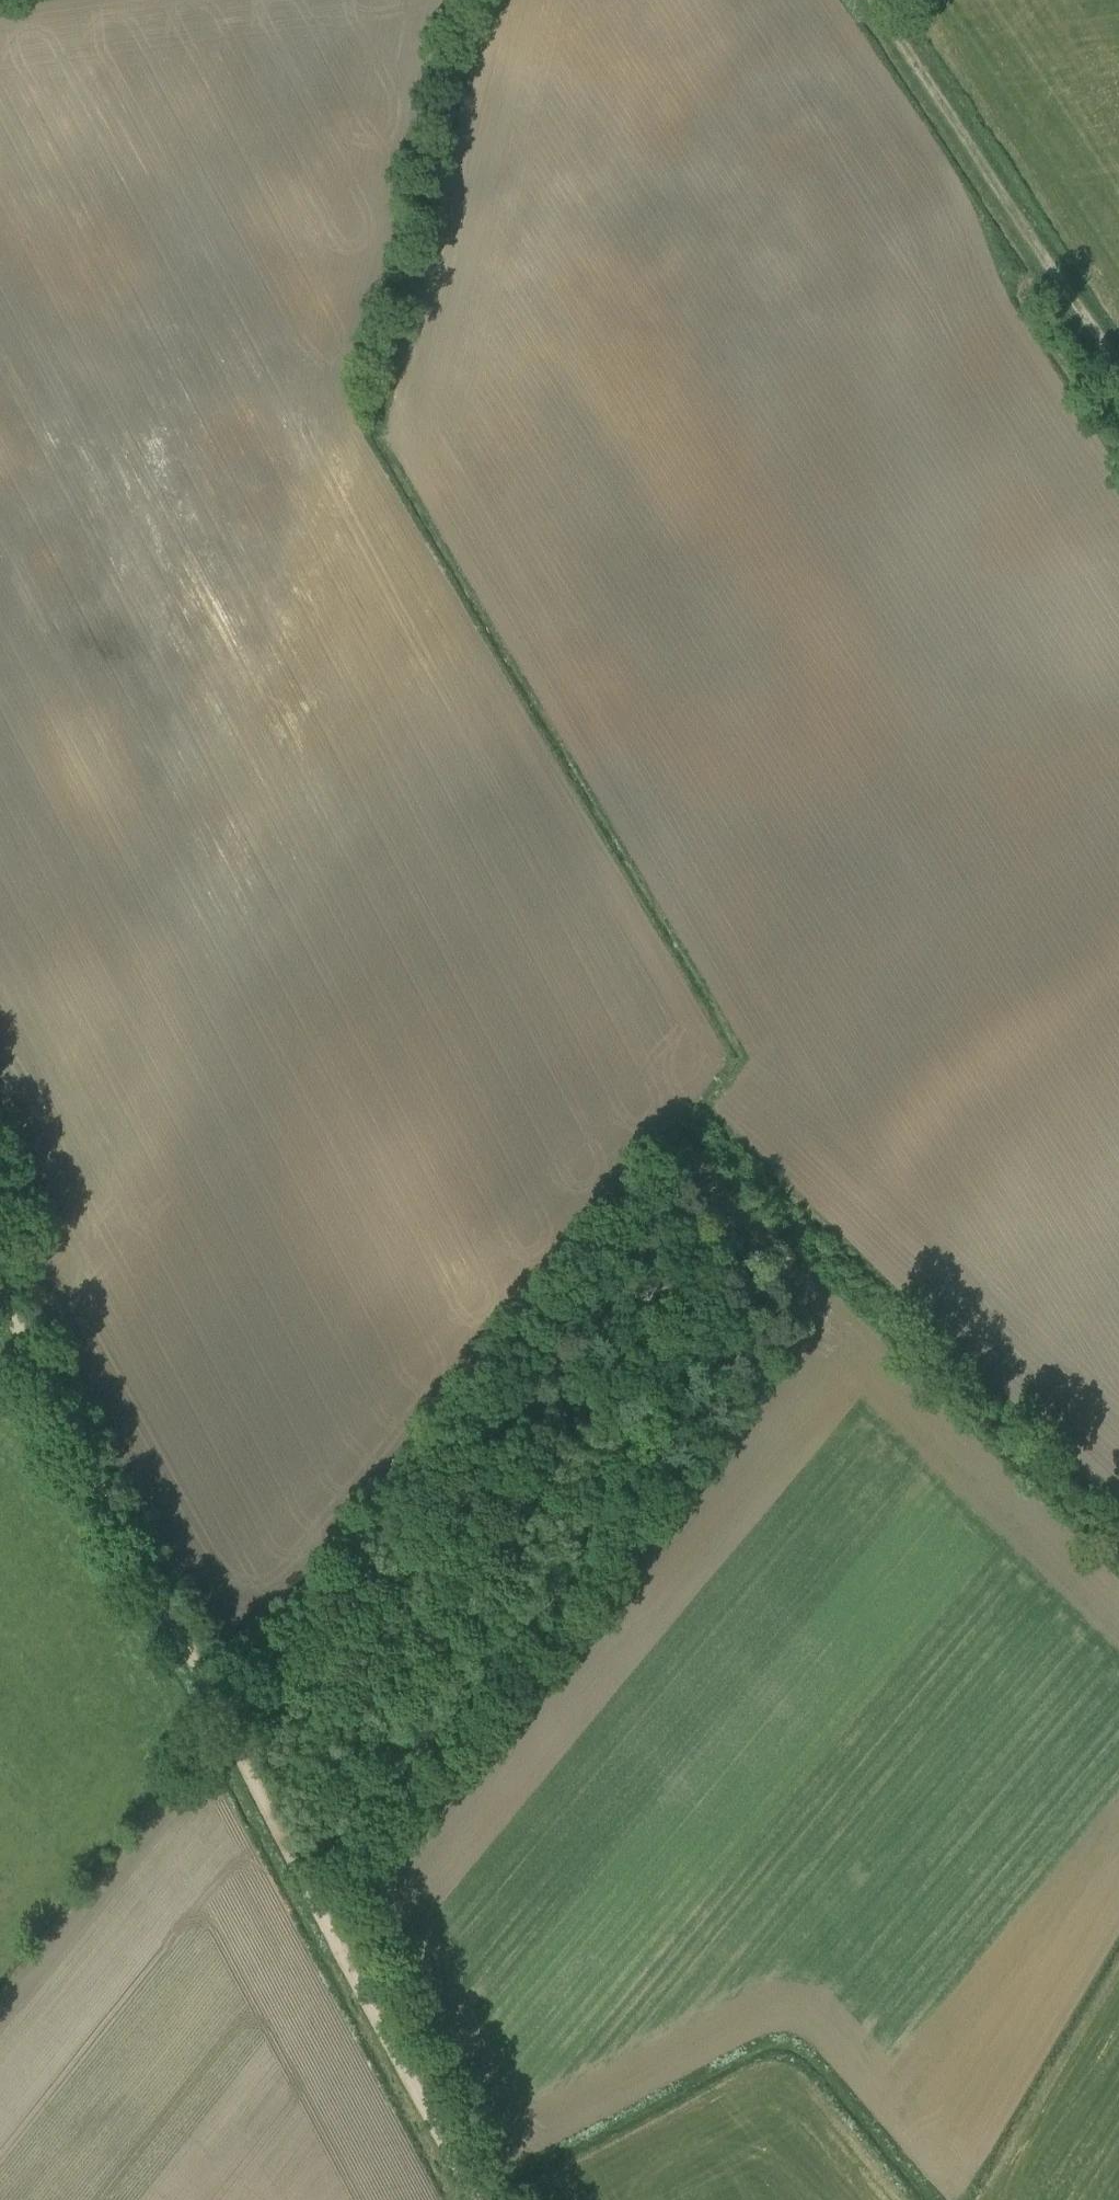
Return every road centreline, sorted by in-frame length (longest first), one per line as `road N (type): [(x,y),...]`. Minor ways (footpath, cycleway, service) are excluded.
road 1 (track): [(487,2199),(0,1292)]
road 2 (track): [(877,0),(1118,367)]

